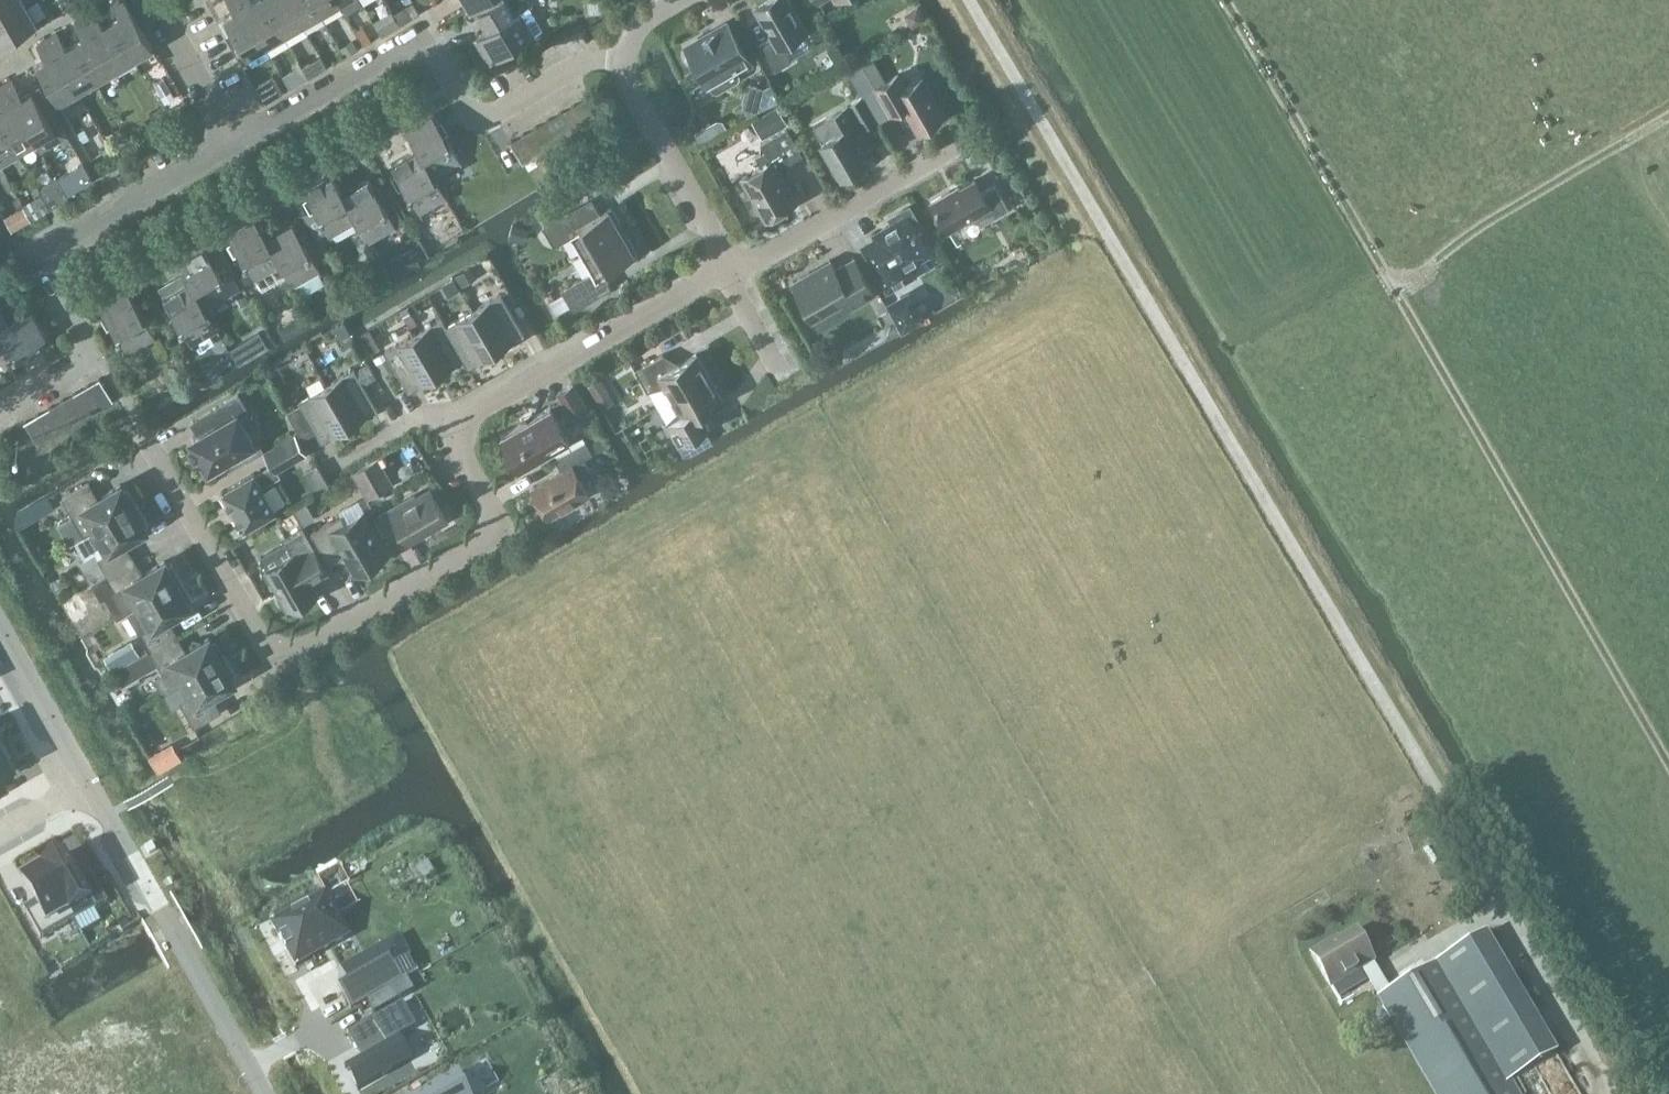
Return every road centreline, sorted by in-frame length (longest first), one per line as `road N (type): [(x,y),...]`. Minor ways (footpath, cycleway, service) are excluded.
road 1 (residential): [(449,425),(496,510),(492,547),(309,651),(251,634),(143,434)]
road 2 (residential): [(234,145),(422,39),(464,111),(490,115),(592,57),(615,64)]
road 3 (residential): [(266,1093),(83,783)]
road 4 (residential): [(99,354),(42,254),(234,145)]
road 5 (residential): [(449,425),(732,276)]
road 6 (residential): [(732,276),(974,136)]
road 7 (residential): [(732,276),(615,64)]
road 8 (residential): [(83,783),(0,636)]
road 9 (residential): [(234,145),(151,0)]
road 10 (residential): [(335,468),(401,430),(449,425)]

